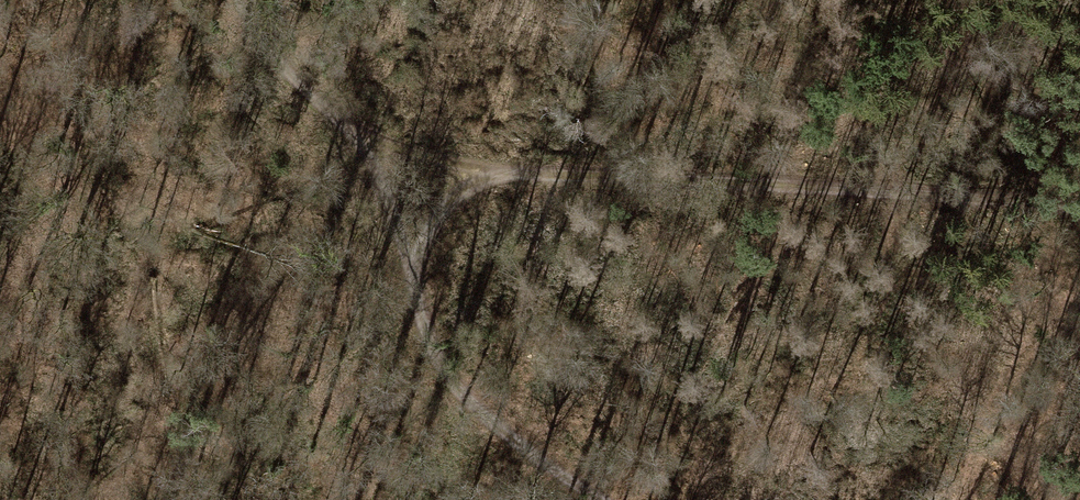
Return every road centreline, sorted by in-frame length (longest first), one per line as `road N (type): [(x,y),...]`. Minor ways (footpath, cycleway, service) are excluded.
road 1 (track): [(365,139),(499,168),(1079,207)]
road 2 (track): [(237,0),(273,59),(365,139),(423,334),(454,391),(604,499)]
road 3 (track): [(410,271),(420,232),(450,196),(499,168)]

